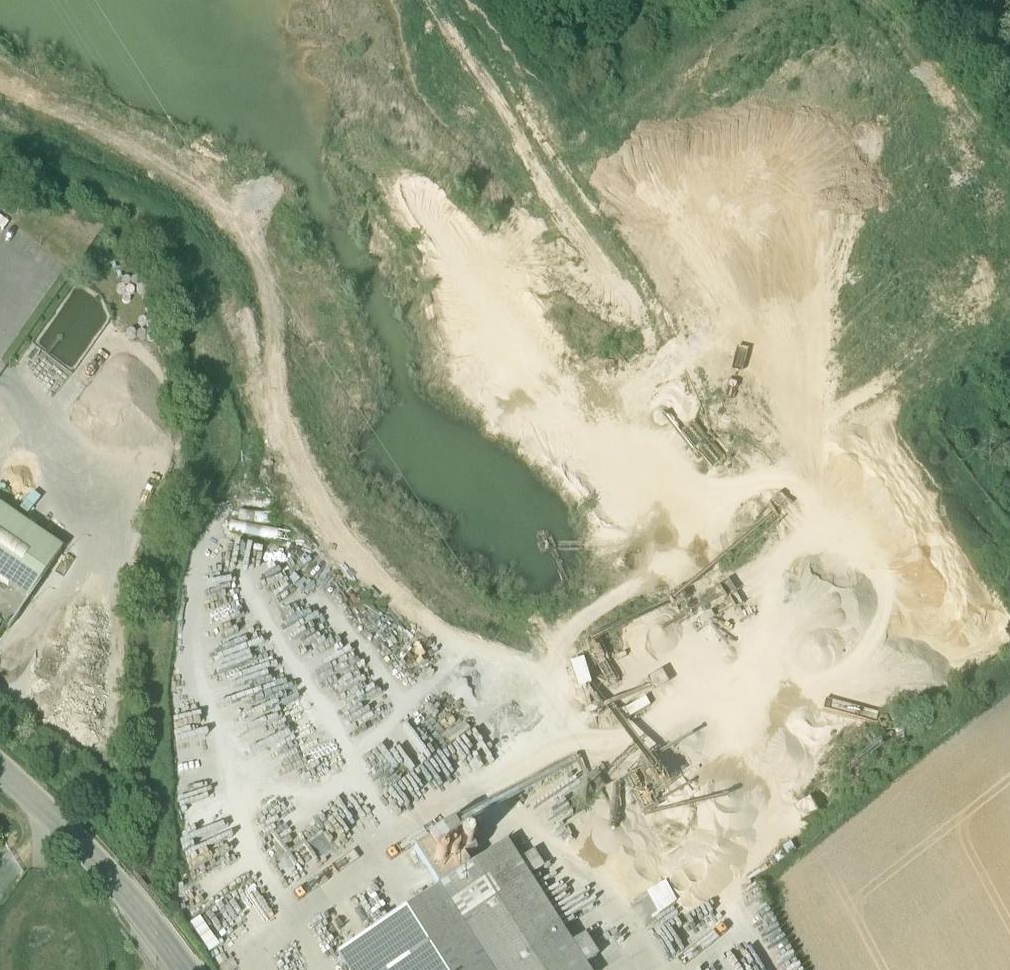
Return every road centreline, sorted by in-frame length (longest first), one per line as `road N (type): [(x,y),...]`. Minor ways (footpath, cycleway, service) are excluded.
road 1 (tertiary): [(182,969),(85,848),(0,769)]
road 2 (track): [(1009,694),(913,775)]

